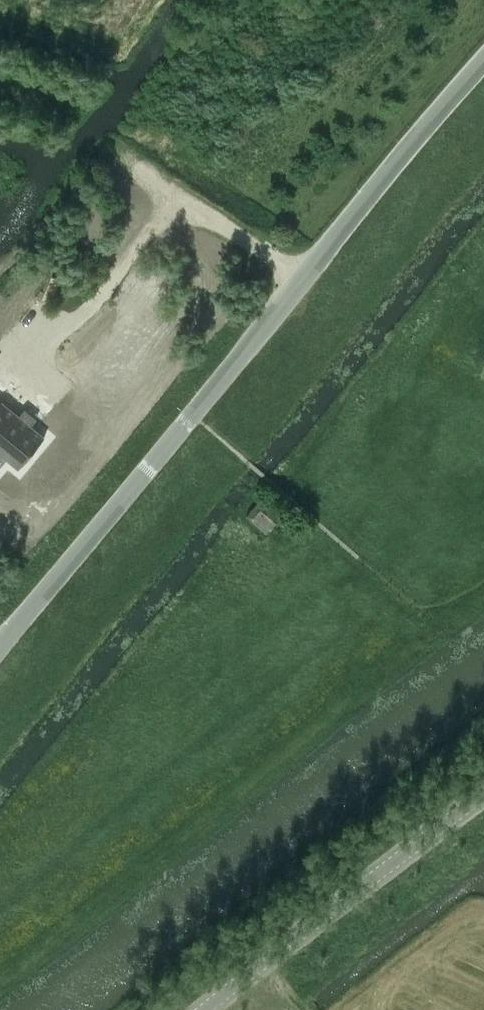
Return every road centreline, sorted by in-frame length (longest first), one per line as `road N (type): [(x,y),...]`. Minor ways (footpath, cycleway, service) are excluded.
road 1 (unclassified): [(0,643),(483,56)]
road 2 (track): [(430,623),(75,903),(0,952)]
road 3 (track): [(297,279),(192,207),(141,244),(67,328),(0,360)]
road 4 (unclassified): [(207,1009),(483,802)]

